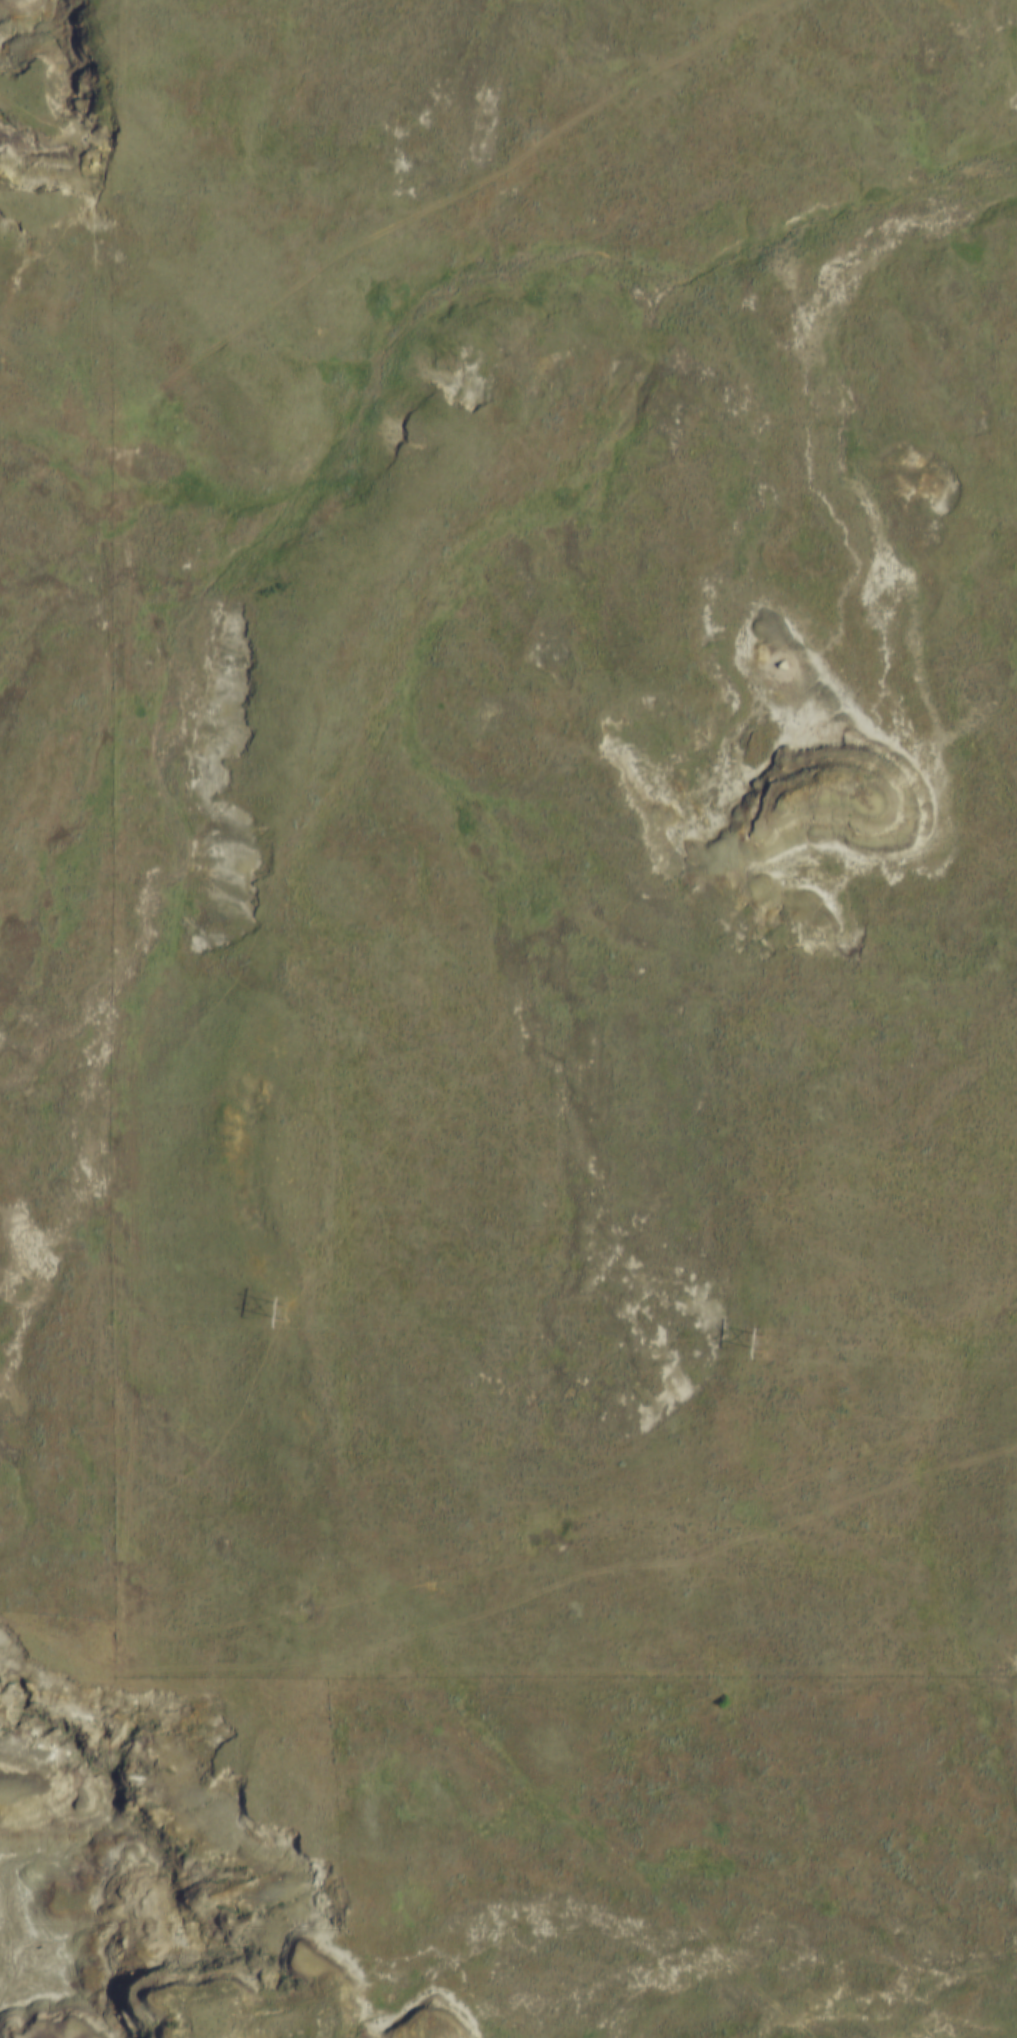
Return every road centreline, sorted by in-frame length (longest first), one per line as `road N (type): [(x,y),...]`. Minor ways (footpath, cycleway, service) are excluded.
road 1 (track): [(798,0),(360,249),(208,351),(0,509)]

